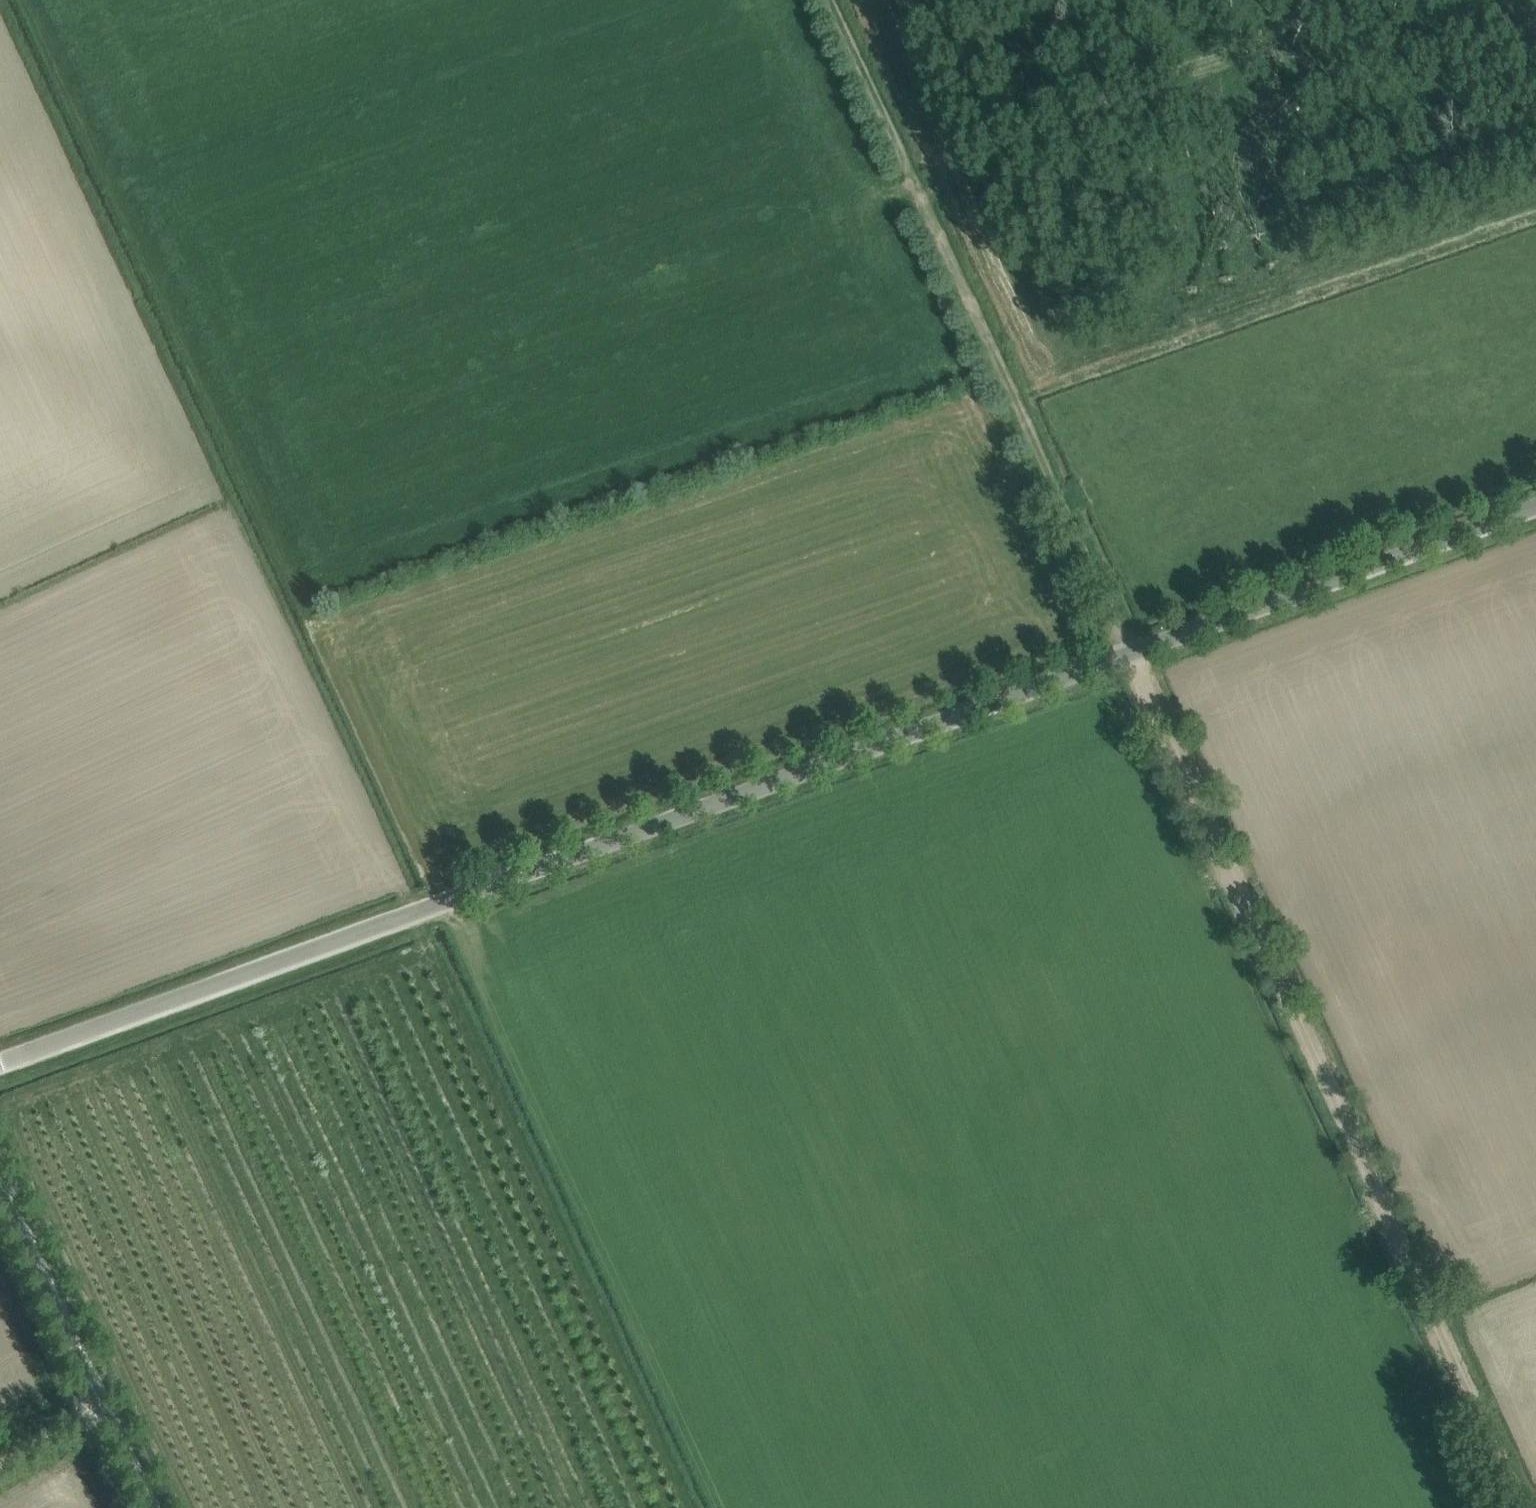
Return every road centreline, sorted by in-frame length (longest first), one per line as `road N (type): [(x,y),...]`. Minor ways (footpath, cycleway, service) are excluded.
road 1 (unclassified): [(0,1066),(765,771),(1535,490)]
road 2 (unclassified): [(168,1507),(0,1161)]
road 3 (track): [(114,1390),(0,1455)]

